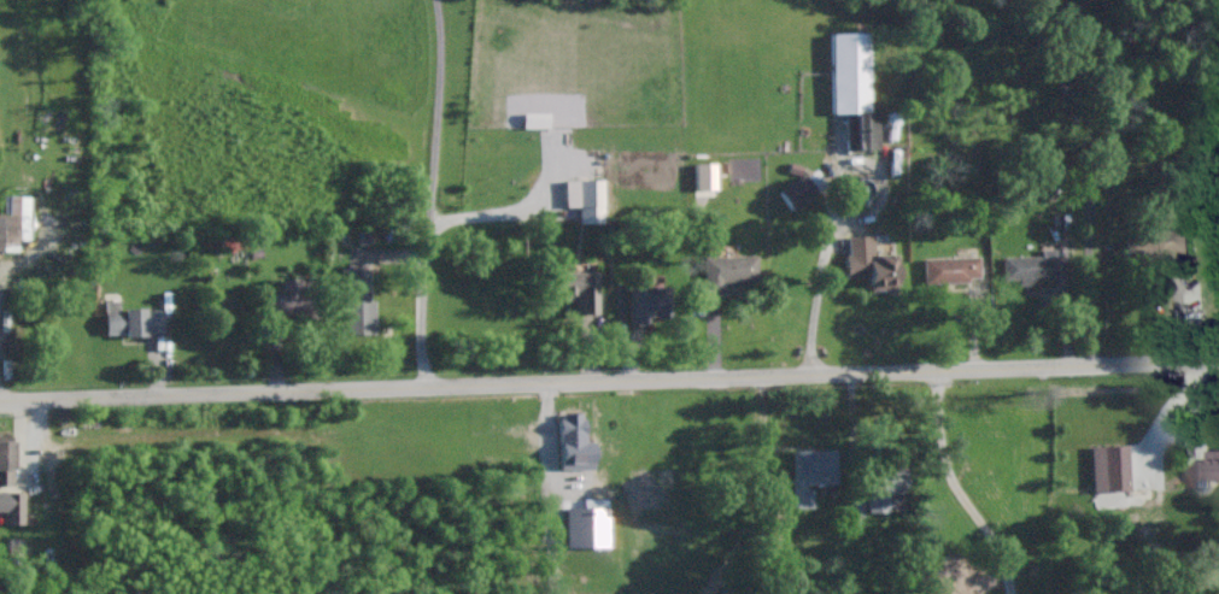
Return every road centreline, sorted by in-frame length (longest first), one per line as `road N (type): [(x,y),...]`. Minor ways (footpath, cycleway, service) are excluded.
road 1 (residential): [(1218,358),(0,400)]
road 2 (residential): [(442,0),(426,305),(430,386)]

